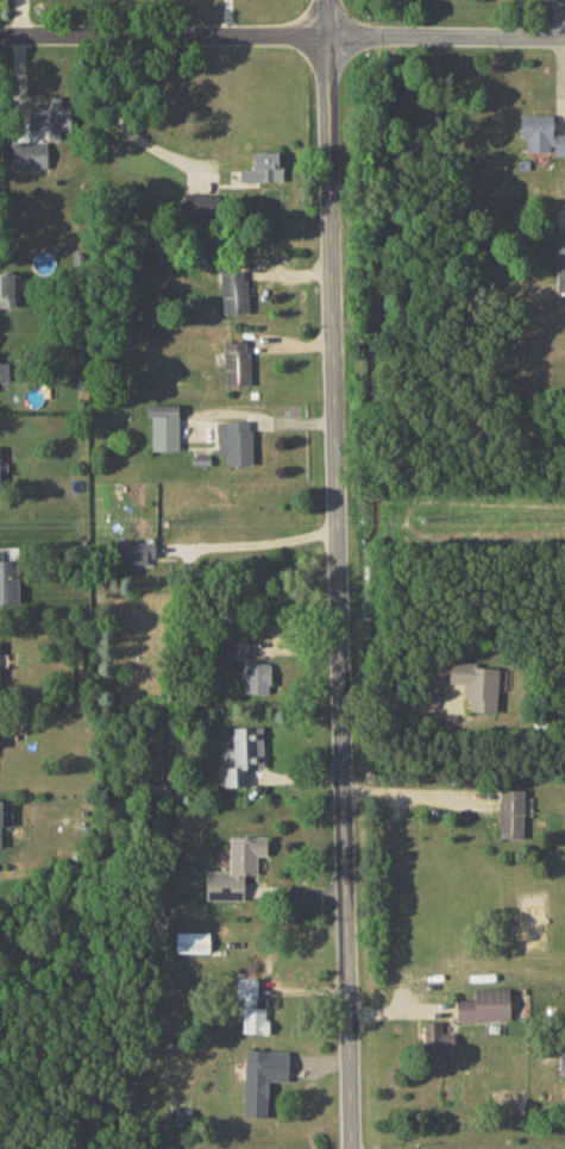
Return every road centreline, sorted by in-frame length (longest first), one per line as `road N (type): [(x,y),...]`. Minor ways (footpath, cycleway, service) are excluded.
road 1 (tertiary): [(352,1148),(323,0)]
road 2 (residential): [(324,37),(0,29)]
road 3 (tertiary): [(564,40),(324,37)]

